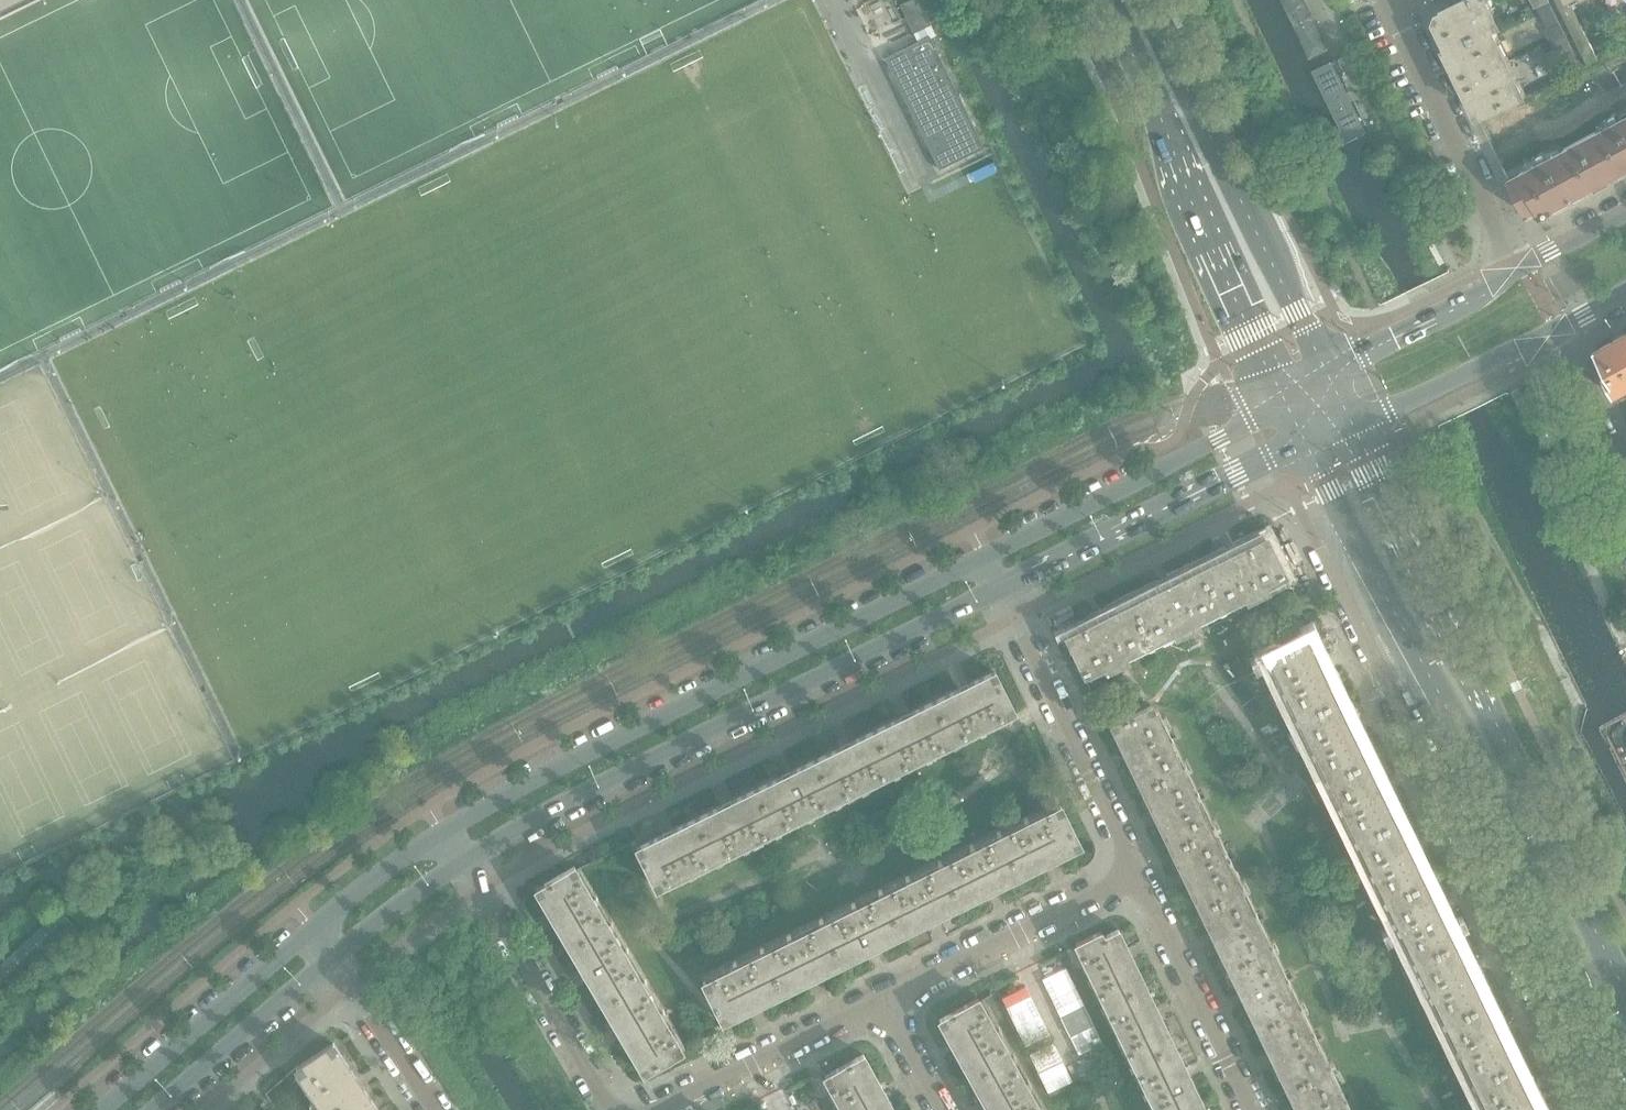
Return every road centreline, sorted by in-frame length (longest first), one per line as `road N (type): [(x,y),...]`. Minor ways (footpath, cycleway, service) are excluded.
road 1 (residential): [(1344,527),(1343,591),(1578,1109)]
road 2 (secondary): [(1625,991),(1350,424)]
road 3 (secondary): [(1344,527),(1413,651),(1625,1088)]
road 4 (tertiary): [(985,552),(446,829)]
road 5 (tertiary): [(468,855),(1005,583)]
road 6 (secondary): [(1092,0),(1281,396)]
road 7 (secondary): [(1323,369),(1144,0)]
road 8 (tertiary): [(1281,396),(1219,440),(985,552)]
road 9 (tertiary): [(1005,583),(1304,444)]
road 10 (residential): [(1134,874),(1005,583)]
road 11 (residential): [(1390,0),(1527,266)]
road 12 (residential): [(617,1109),(468,855)]
road 13 (residential): [(880,999),(1134,874)]
road 14 (tertiary): [(313,928),(97,1109)]
road 15 (residential): [(1248,1109),(1134,874)]
road 16 (residential): [(655,1109),(880,999)]
road 17 (tertiary): [(148,1109),(333,957)]
road 18 (tertiary): [(1350,424),(1558,324)]
road 19 (tertiary): [(1527,266),(1323,369)]
road 20 (residential): [(434,1109),(333,957)]
road 21 (tertiary): [(333,957),(468,855)]
road 22 (tertiary): [(446,829),(313,928)]
road 23 (residential): [(1625,468),(1558,324)]
road 24 (residential): [(880,999),(942,1109)]

